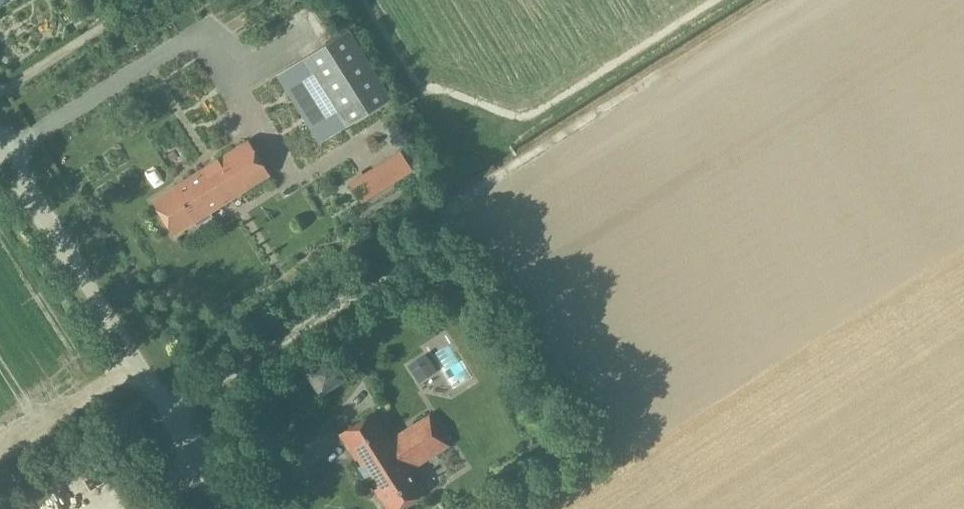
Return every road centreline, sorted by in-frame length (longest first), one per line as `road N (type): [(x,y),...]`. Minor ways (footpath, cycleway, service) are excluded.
road 1 (unclassified): [(229,508),(0,148)]

